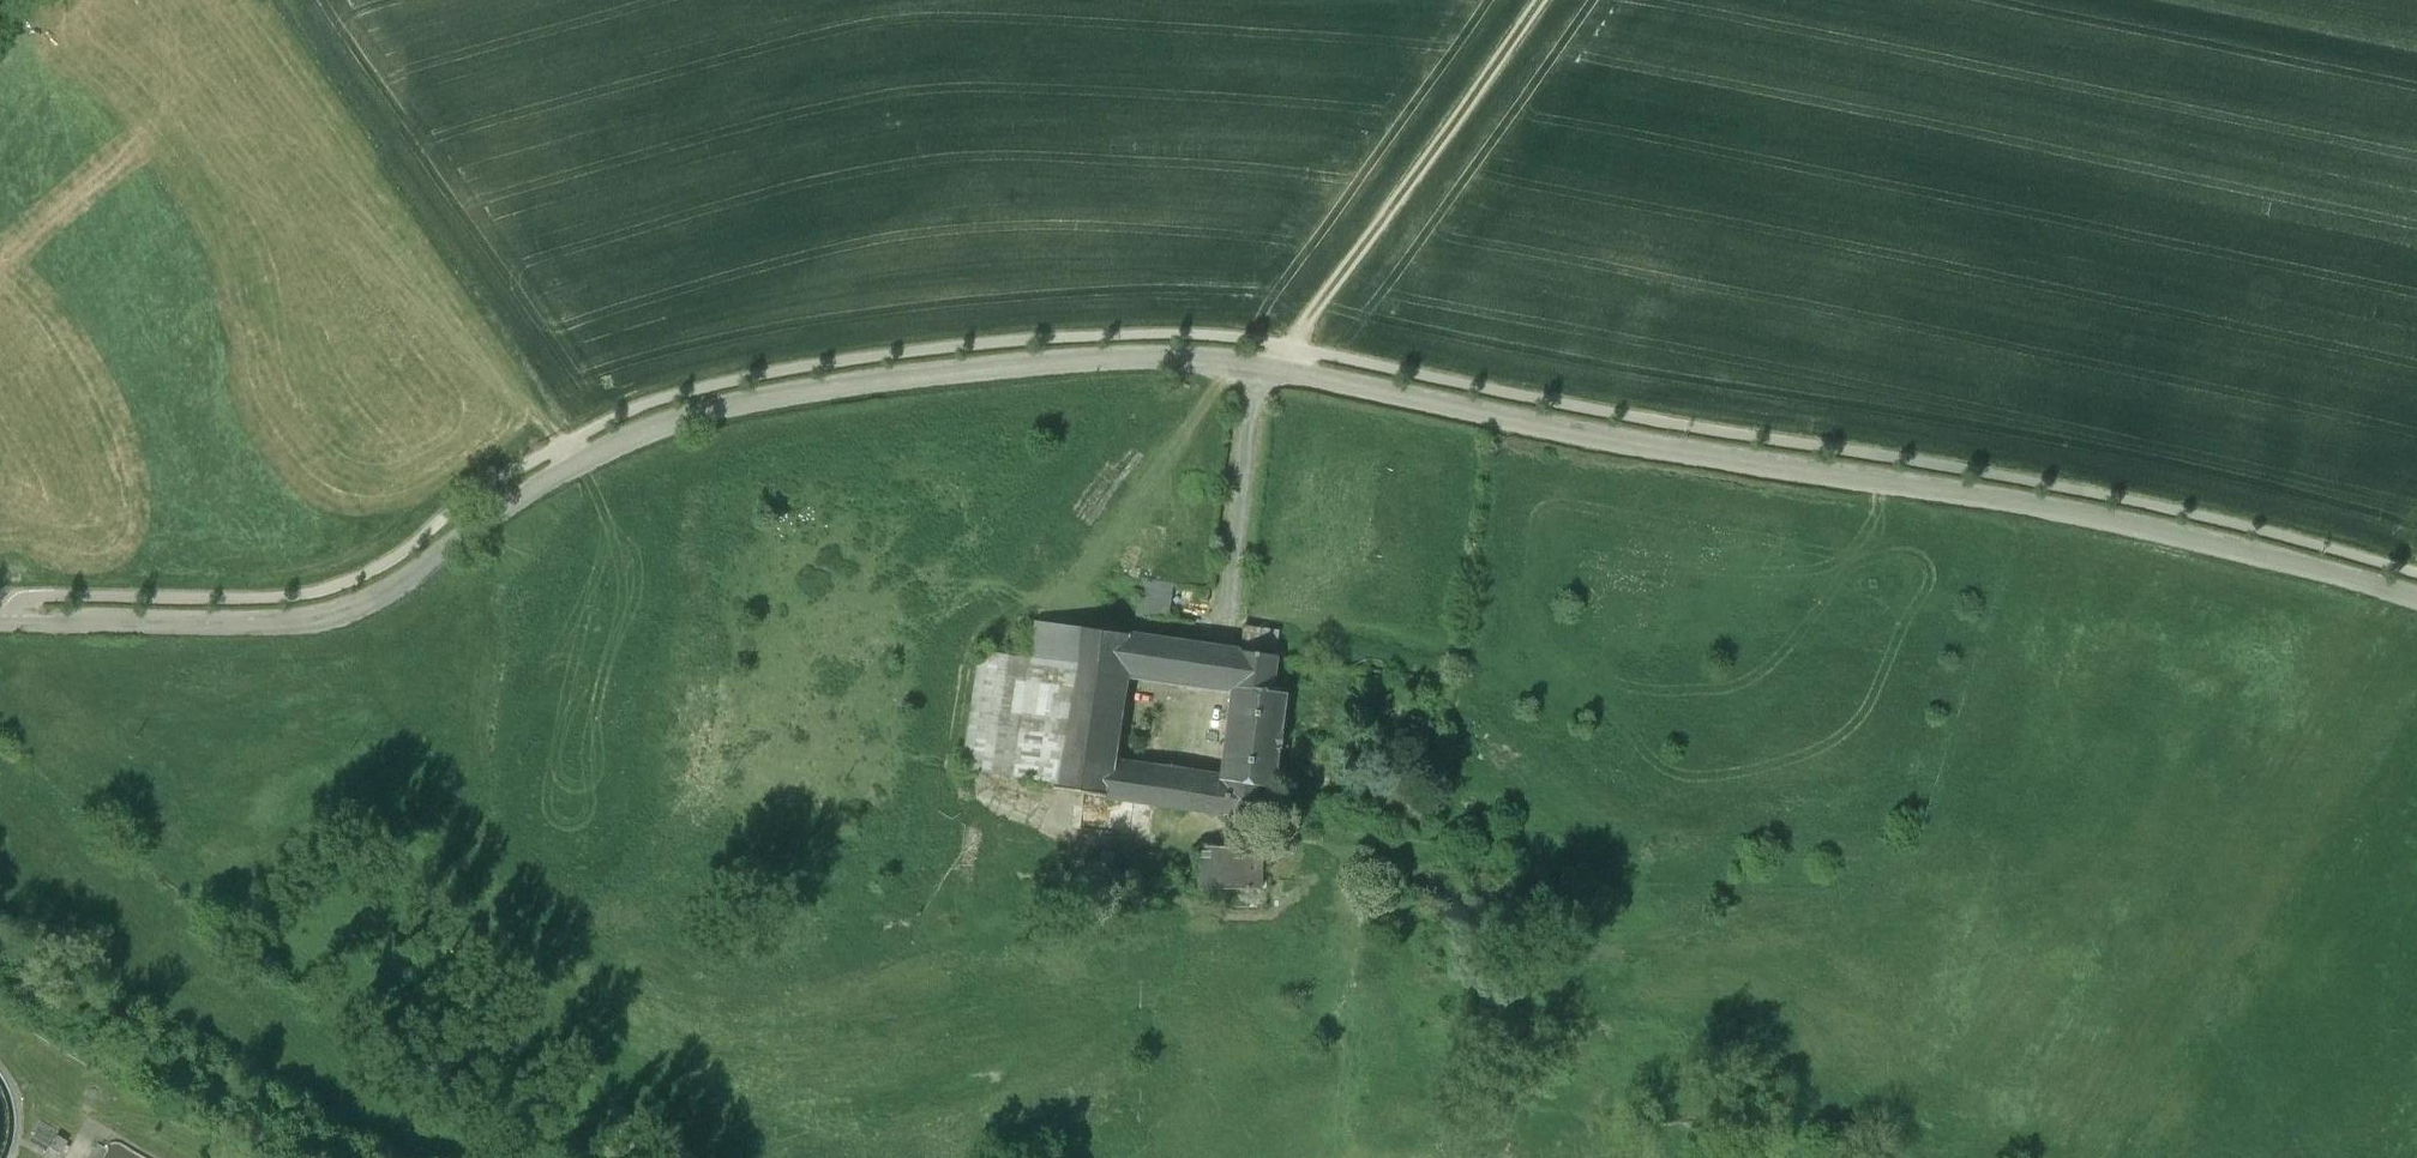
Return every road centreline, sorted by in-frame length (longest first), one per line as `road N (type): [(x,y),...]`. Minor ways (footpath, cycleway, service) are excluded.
road 1 (tertiary): [(2416,598),(2013,501),(1567,428),(1261,364),(1181,359),(819,390),(654,427),(544,483),(387,590),(311,619),(0,621)]

